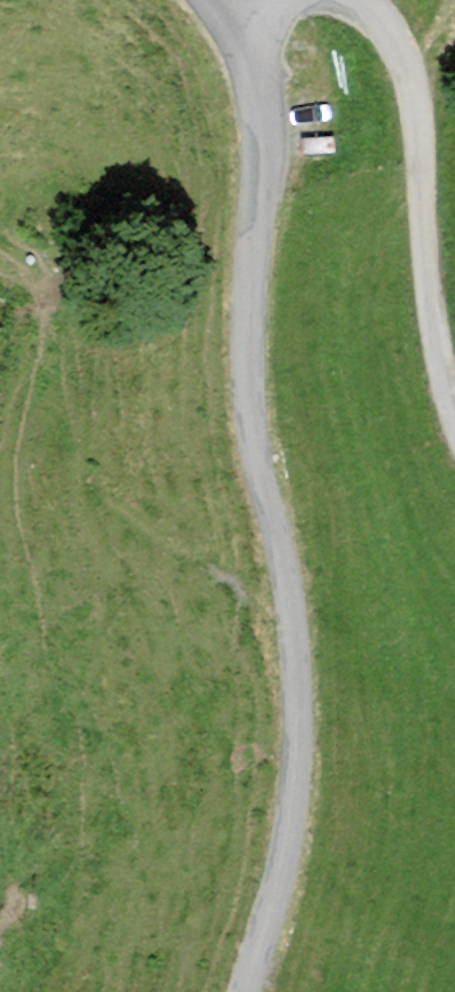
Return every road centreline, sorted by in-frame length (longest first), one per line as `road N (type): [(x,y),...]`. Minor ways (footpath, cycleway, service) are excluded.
road 1 (unclassified): [(248,991),(287,847),(296,668),(245,386),(245,286),(263,124),(241,0)]
road 2 (track): [(0,274),(38,280),(50,297),(66,425),(75,464),(96,494),(245,590),(271,620),(290,619)]
road 3 (unclassified): [(454,424),(435,340),(414,117),(395,33),(348,0)]

